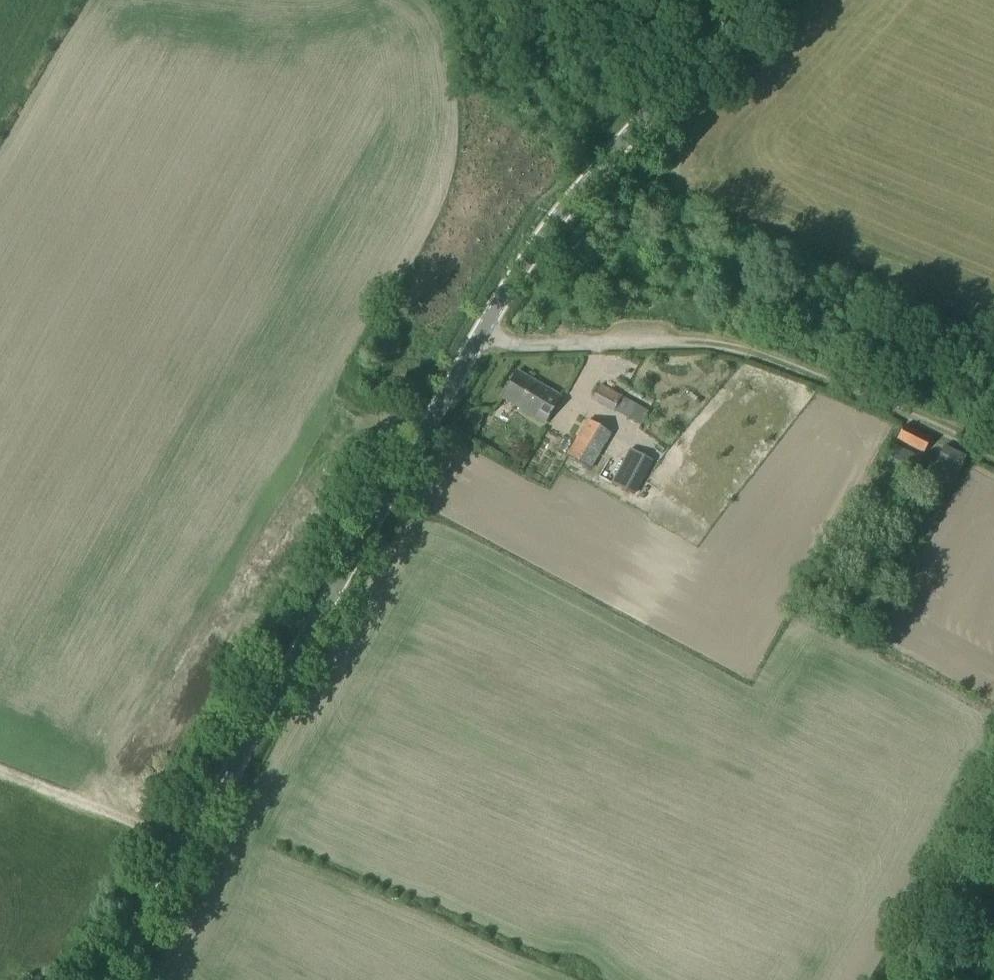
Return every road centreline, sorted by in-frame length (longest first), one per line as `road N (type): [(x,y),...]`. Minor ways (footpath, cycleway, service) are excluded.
road 1 (tertiary): [(128,979),(461,375),(553,223),(756,0)]
road 2 (track): [(993,454),(933,423),(712,347),(531,357)]
road 3 (track): [(0,771),(201,852)]

